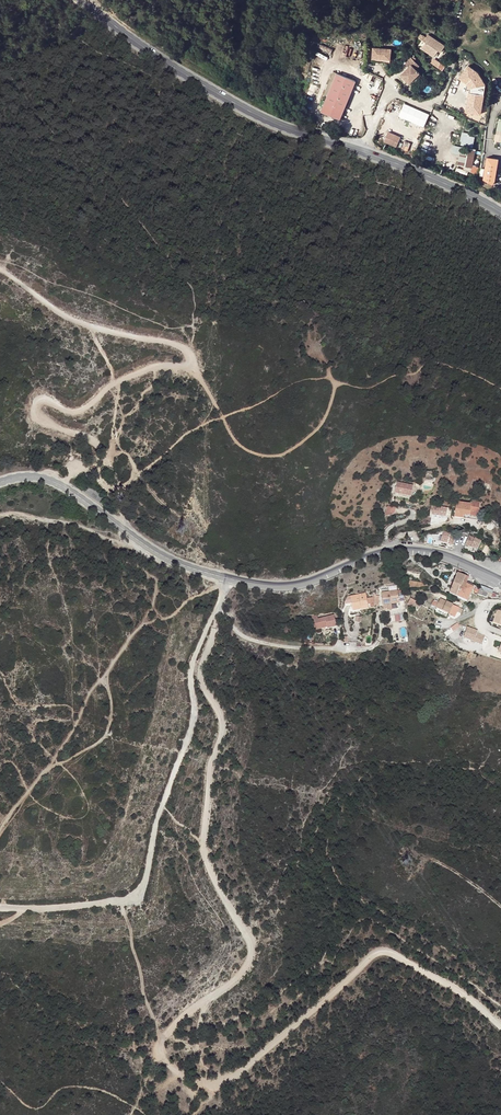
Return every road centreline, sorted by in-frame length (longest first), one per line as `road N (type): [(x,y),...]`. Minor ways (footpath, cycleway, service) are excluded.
road 1 (track): [(61,485),(80,469),(104,486),(116,480),(94,441),(37,419),(35,405),(46,400),(77,415),(111,386),(194,356),(73,323),(0,272)]
road 2 (track): [(217,608),(198,675),(221,721),(208,763),(204,857),(249,946),(248,959),(237,978),(181,1016),(162,1047),(191,1081),(217,1085)]
road 3 (track): [(217,608),(190,667),(193,709),(138,895),(72,907),(0,905)]
road 4 (track): [(217,1085),(239,1077),(383,951),(473,1001),(500,1032)]
road 5 (secondary): [(82,0),(249,111),(363,151)]
road 6 (secondary): [(227,579),(300,585),(396,550),(448,558),(487,575)]
road 7 (secondary): [(0,482),(31,476),(61,485),(153,551),(227,579)]
road 8 (secondary): [(363,151),(500,212)]
road 9 (track): [(0,514),(143,544)]
road 10 (unclassified): [(363,151),(386,97),(427,104),(449,79)]

